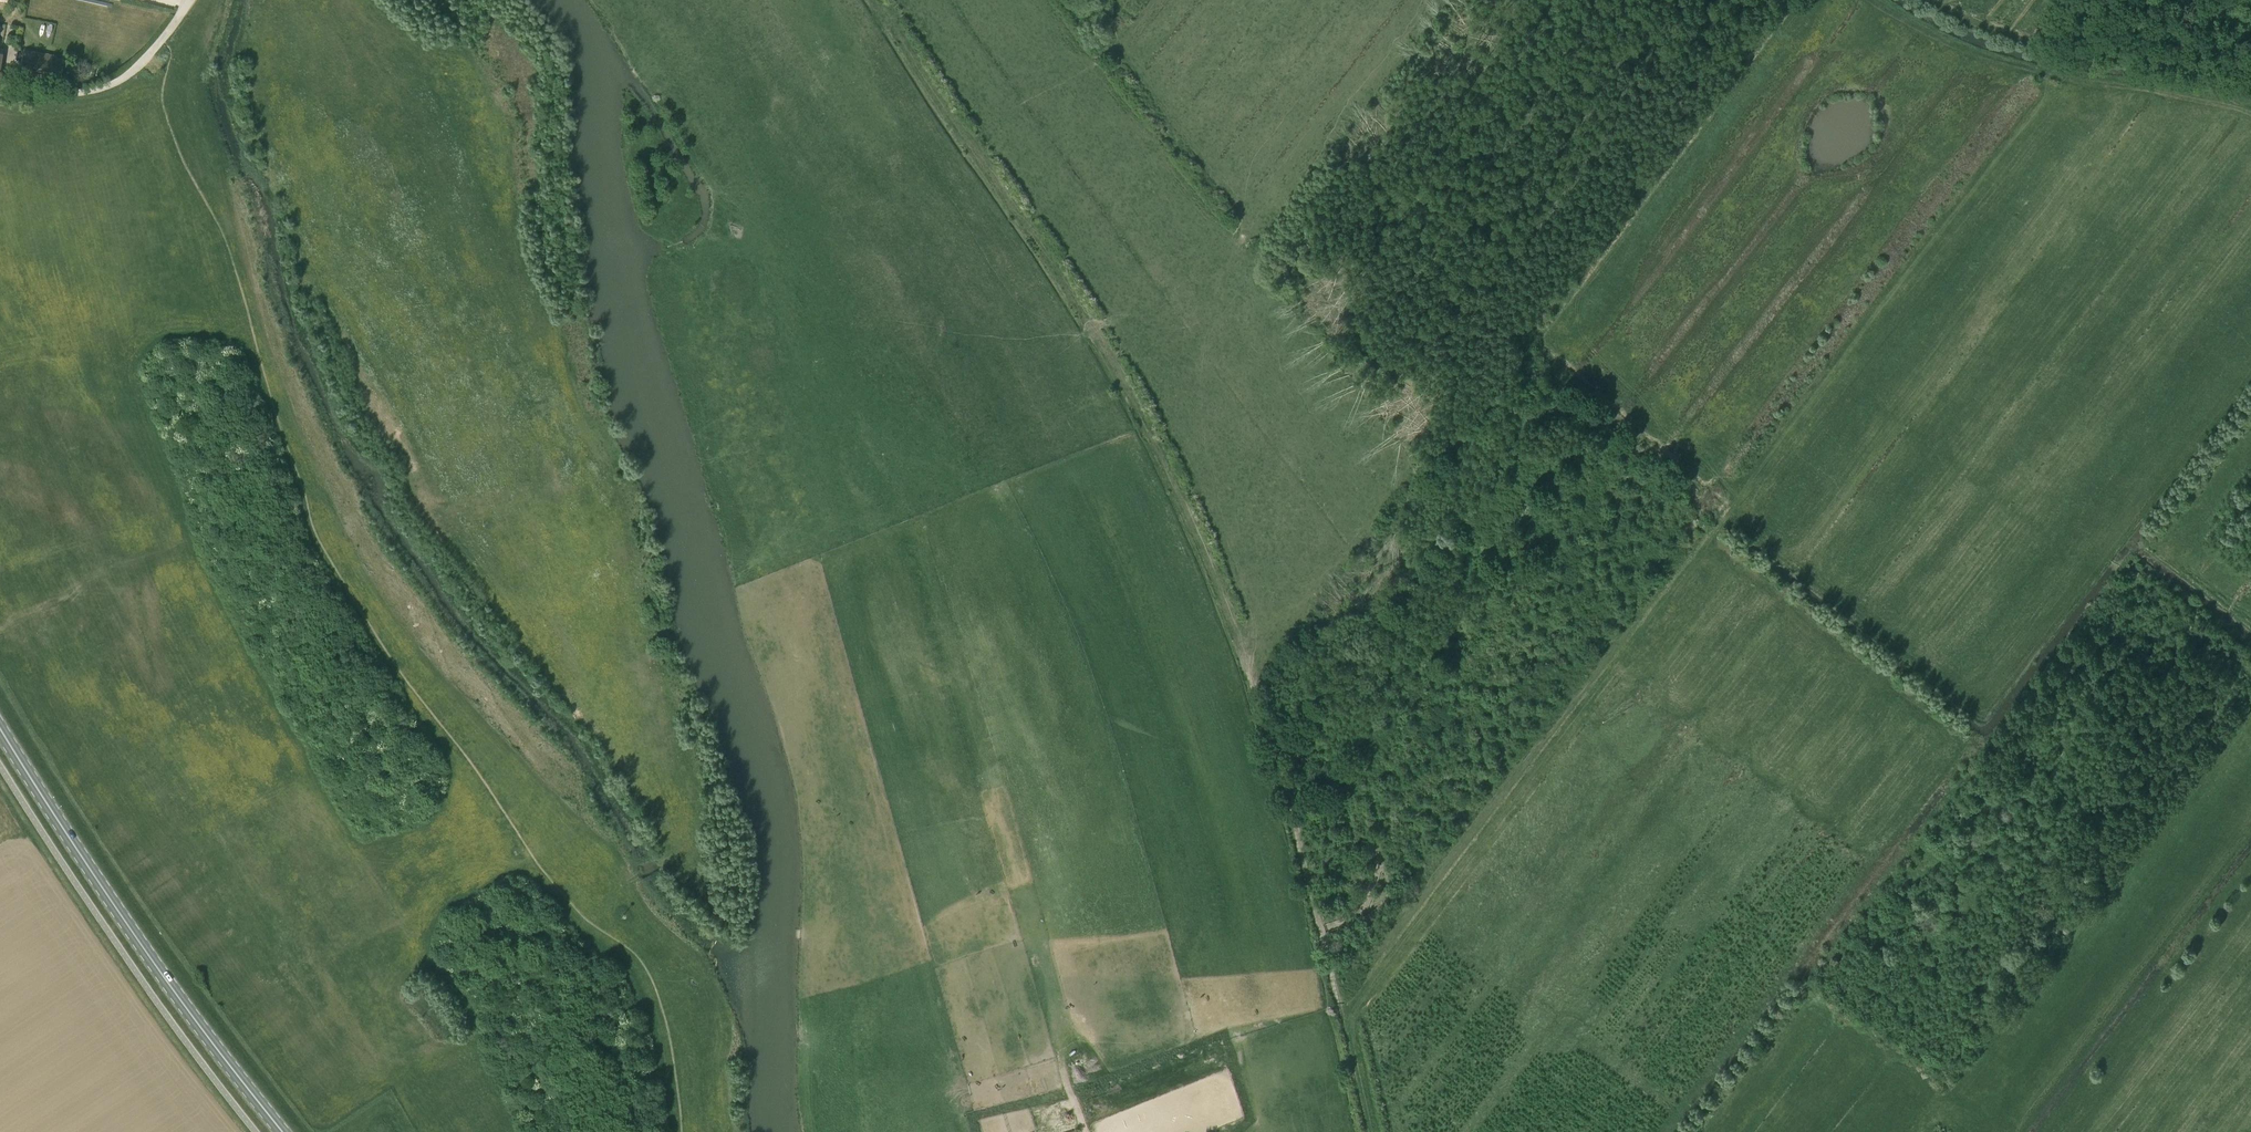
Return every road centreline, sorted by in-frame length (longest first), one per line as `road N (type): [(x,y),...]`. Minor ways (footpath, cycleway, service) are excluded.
road 1 (track): [(1250,679),(1155,437),(1042,245),(879,0)]
road 2 (primary): [(284,1131),(168,982),(0,725)]
road 3 (track): [(1367,1131),(1287,783),(1250,679)]
road 4 (track): [(2055,75),(2250,113)]
road 5 (track): [(1874,0),(1964,49),(2055,75)]
road 6 (track): [(0,87),(98,89),(161,40)]

